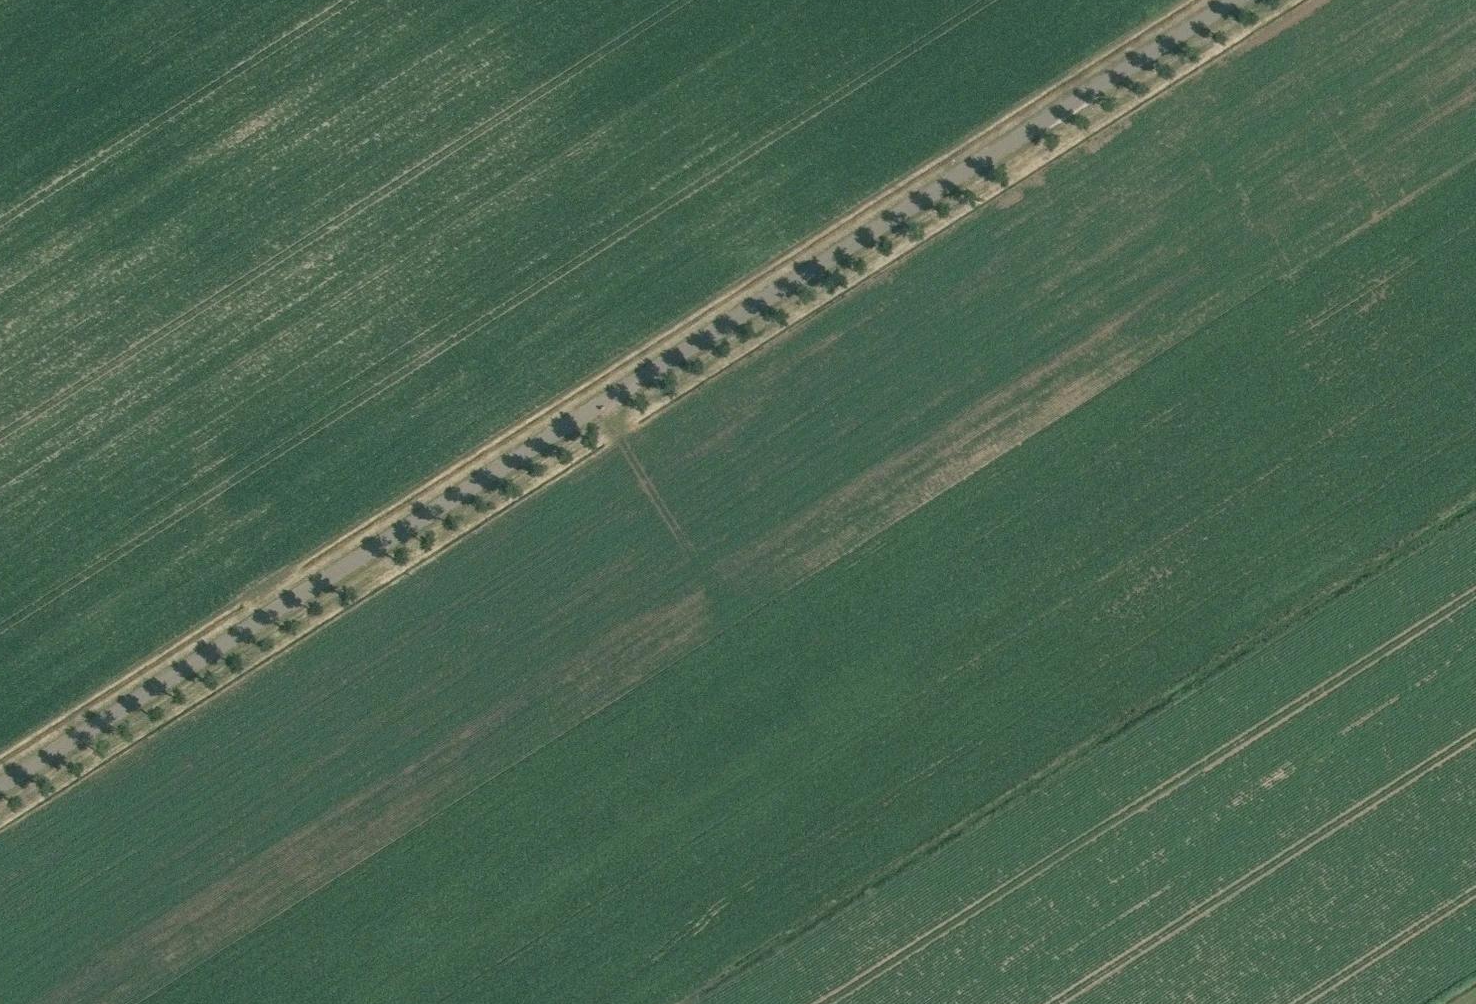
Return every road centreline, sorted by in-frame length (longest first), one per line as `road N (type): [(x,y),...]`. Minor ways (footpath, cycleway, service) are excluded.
road 1 (unclassified): [(0,786),(1232,0)]

